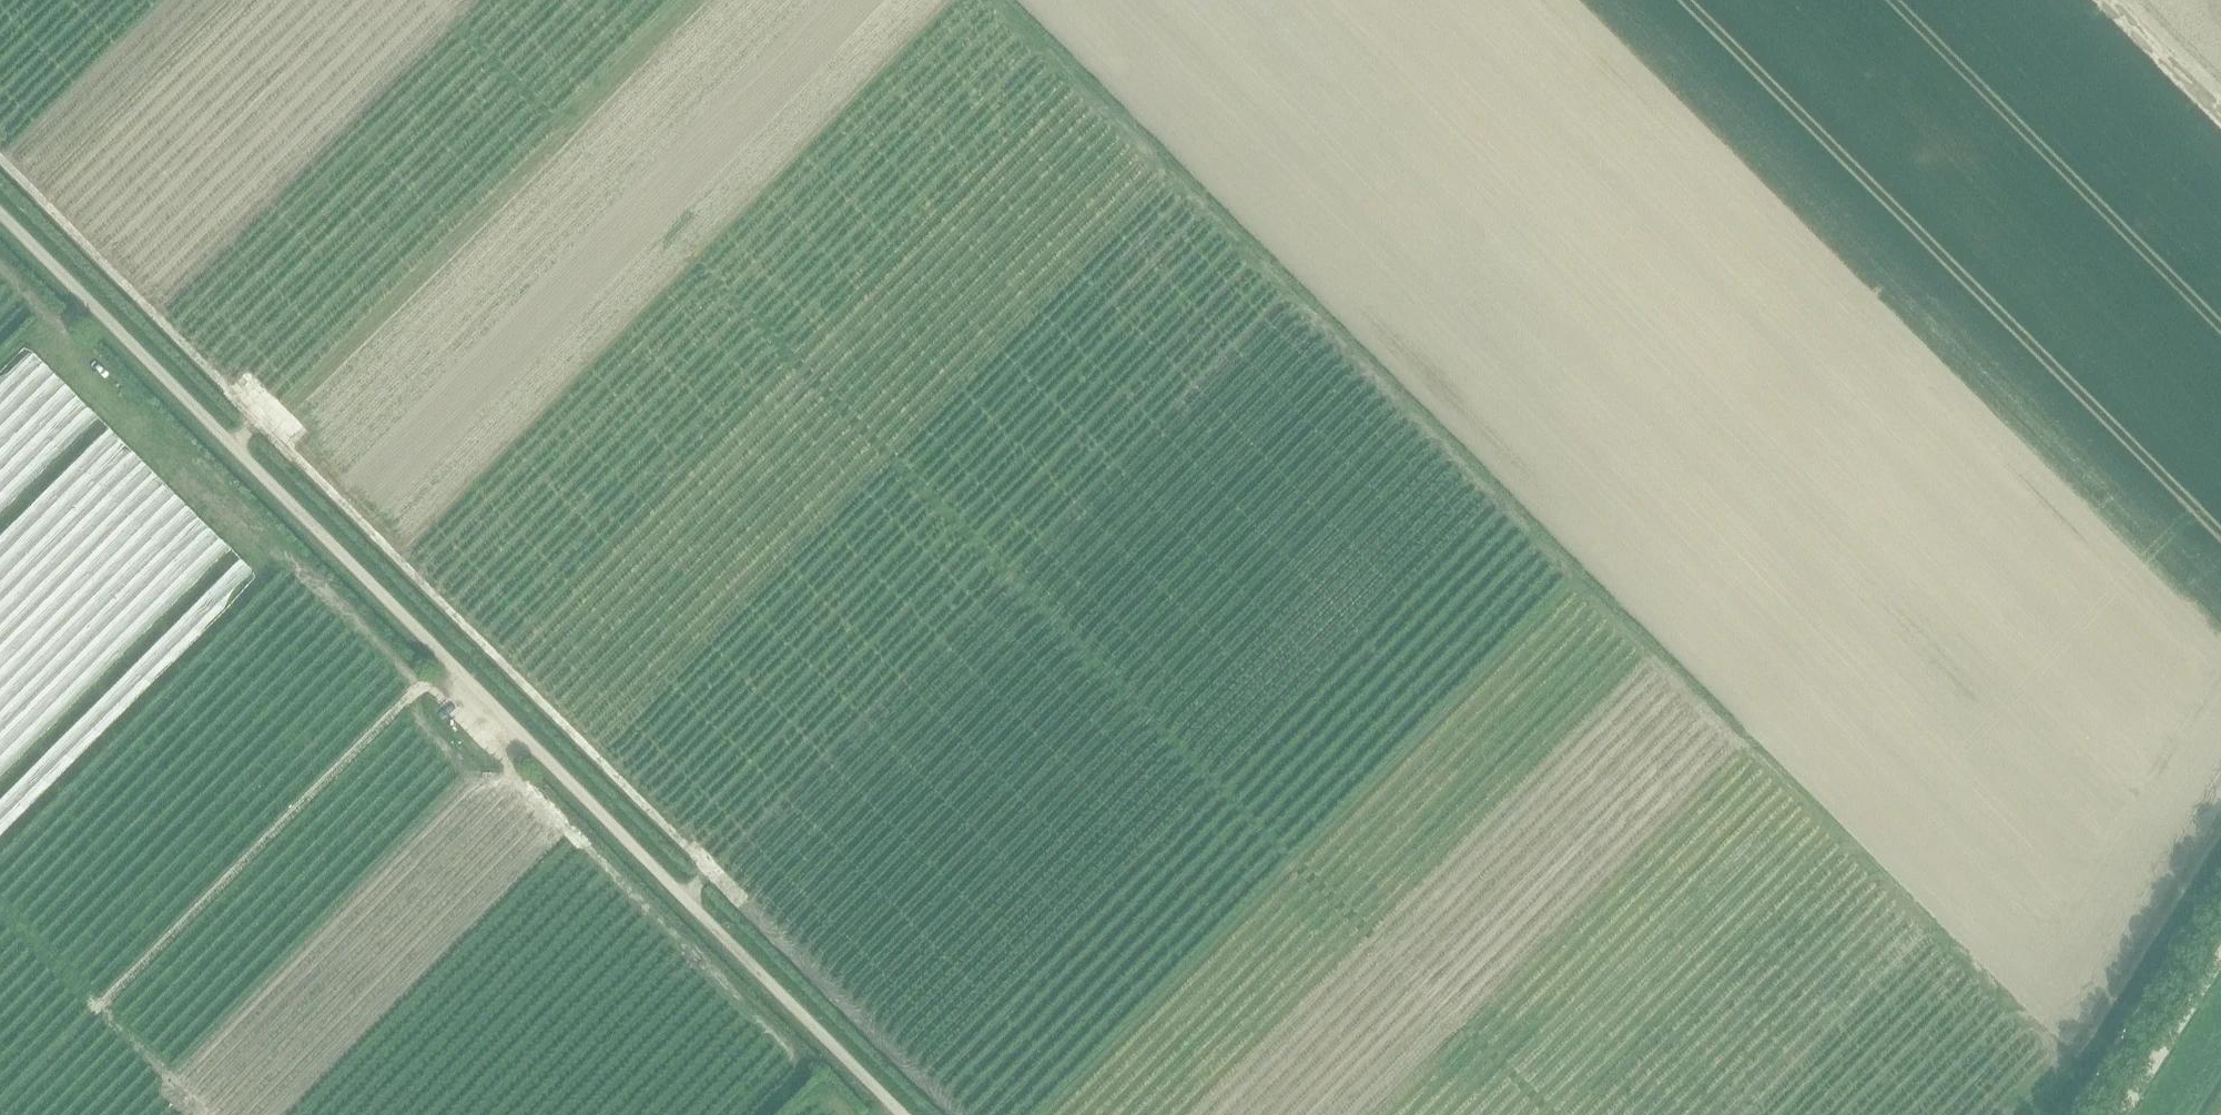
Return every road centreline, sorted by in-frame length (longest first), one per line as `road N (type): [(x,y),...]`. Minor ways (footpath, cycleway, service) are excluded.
road 1 (unclassified): [(901,1114),(0,219)]
road 2 (unclassified): [(2118,1114),(2220,951)]
road 3 (track): [(2220,120),(2101,0)]

